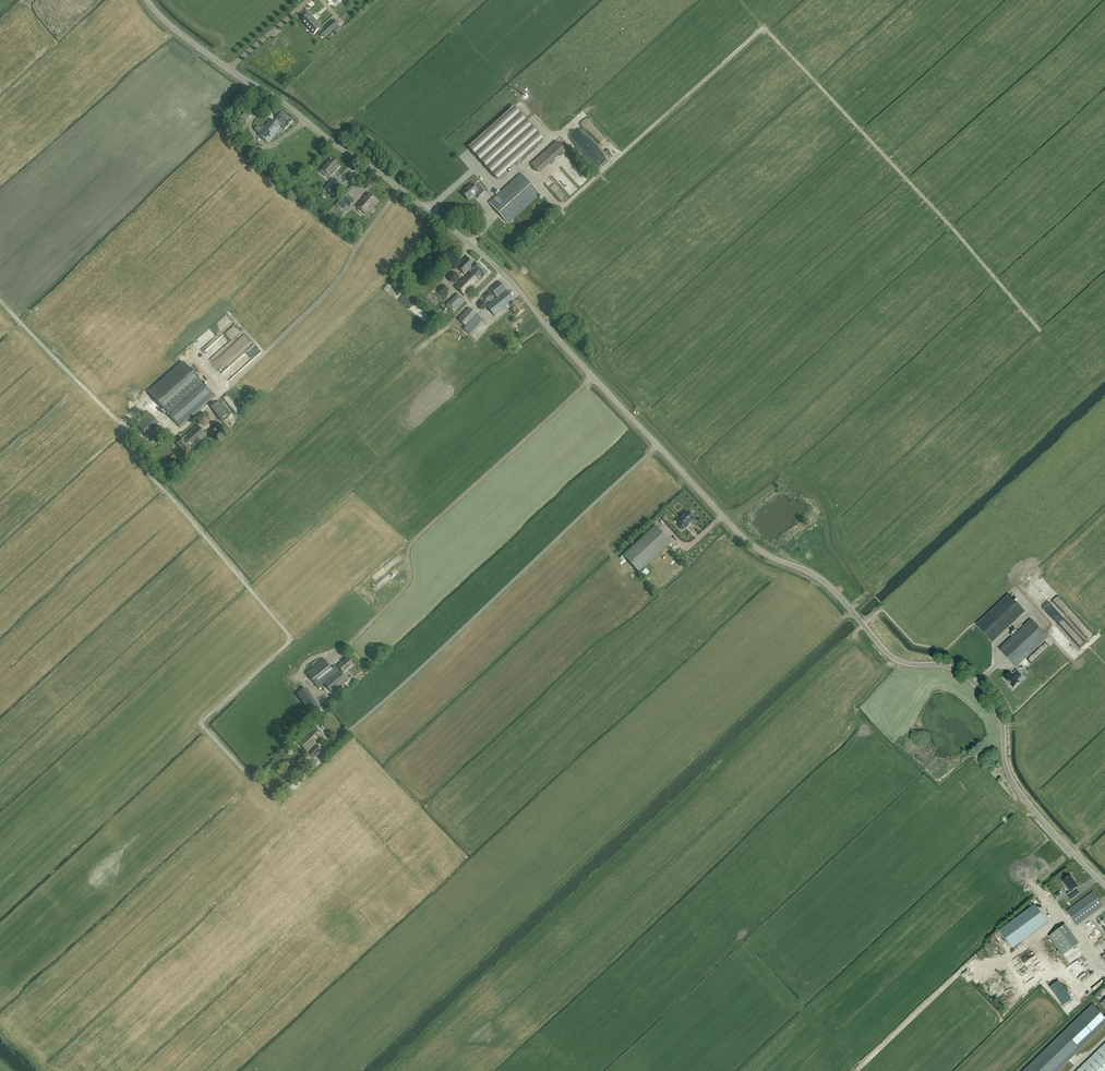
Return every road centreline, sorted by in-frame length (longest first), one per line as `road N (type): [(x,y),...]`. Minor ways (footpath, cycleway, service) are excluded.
road 1 (tertiary): [(1104,886),(1011,780),(999,717),(979,688),(948,667),(895,659),(827,585),(750,544),(507,278),(400,189)]
road 2 (track): [(1104,663),(1024,578),(946,650),(914,644),(882,608),(854,634)]
road 3 (tertiary): [(400,189),(198,47),(147,0)]
road 4 (unclassified): [(246,370),(337,283),(400,189)]

